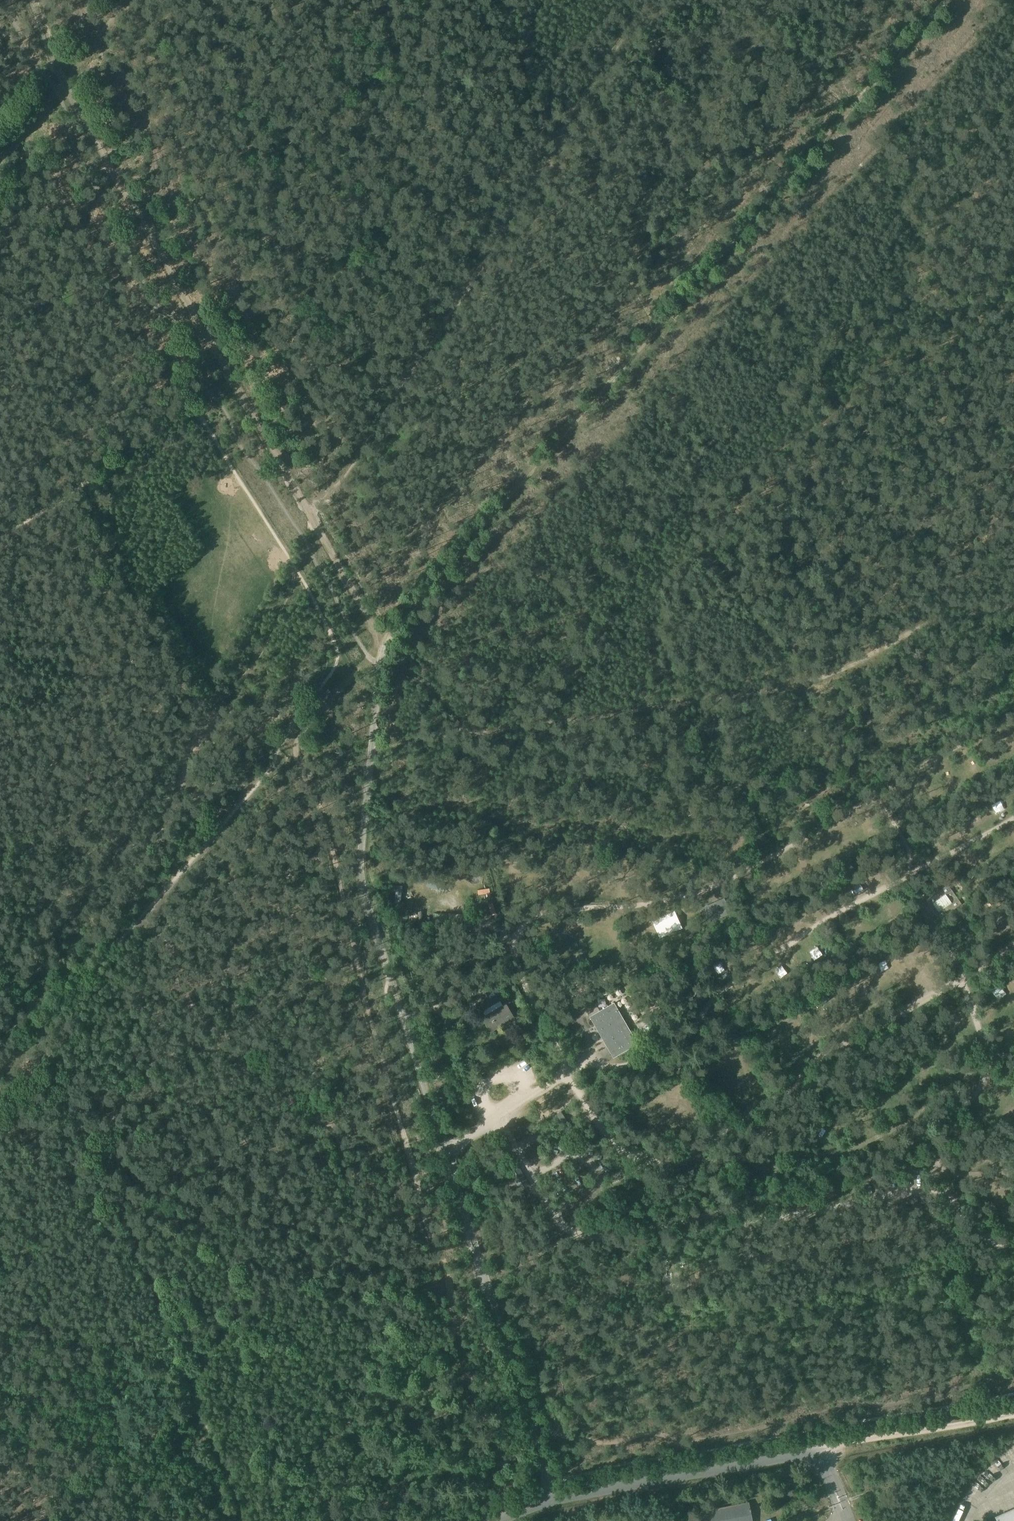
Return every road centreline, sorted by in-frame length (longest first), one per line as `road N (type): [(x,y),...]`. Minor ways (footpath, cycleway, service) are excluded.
road 1 (track): [(387,646),(544,453),(942,0)]
road 2 (track): [(904,881),(961,983),(990,1066),(950,1114),(938,1169),(916,1192),(753,1213),(738,1208),(710,1161),(691,1150),(632,1148),(609,1130),(566,1071)]
road 3 (track): [(1013,606),(928,620),(835,677),(373,748)]
road 4 (track): [(566,1071),(516,967),(512,944),(525,924),(700,892),(866,801),(885,812),(909,854),(904,881)]
road 5 (track): [(301,578),(257,660),(219,696),(154,832),(59,931),(65,970),(0,1048)]
road 6 (track): [(566,1071),(585,1062),(629,1065),(694,1028),(724,985),(1013,817)]
road 7 (unclassified): [(550,1500),(401,1006)]
road 8 (track): [(65,85),(314,519)]
road 9 (track): [(295,744),(0,1082)]
road 10 (track): [(691,1150),(769,1103),(828,1052),(1013,947)]
road 11 (unclassified): [(550,1500),(820,1449)]
road 12 (track): [(401,1006),(363,885),(373,748)]
road 13 (track): [(820,1449),(1013,1414)]
road 14 (track): [(866,801),(1013,713)]
road 15 (track): [(314,519),(387,646)]
road 16 (track): [(382,663),(357,673),(295,744)]

